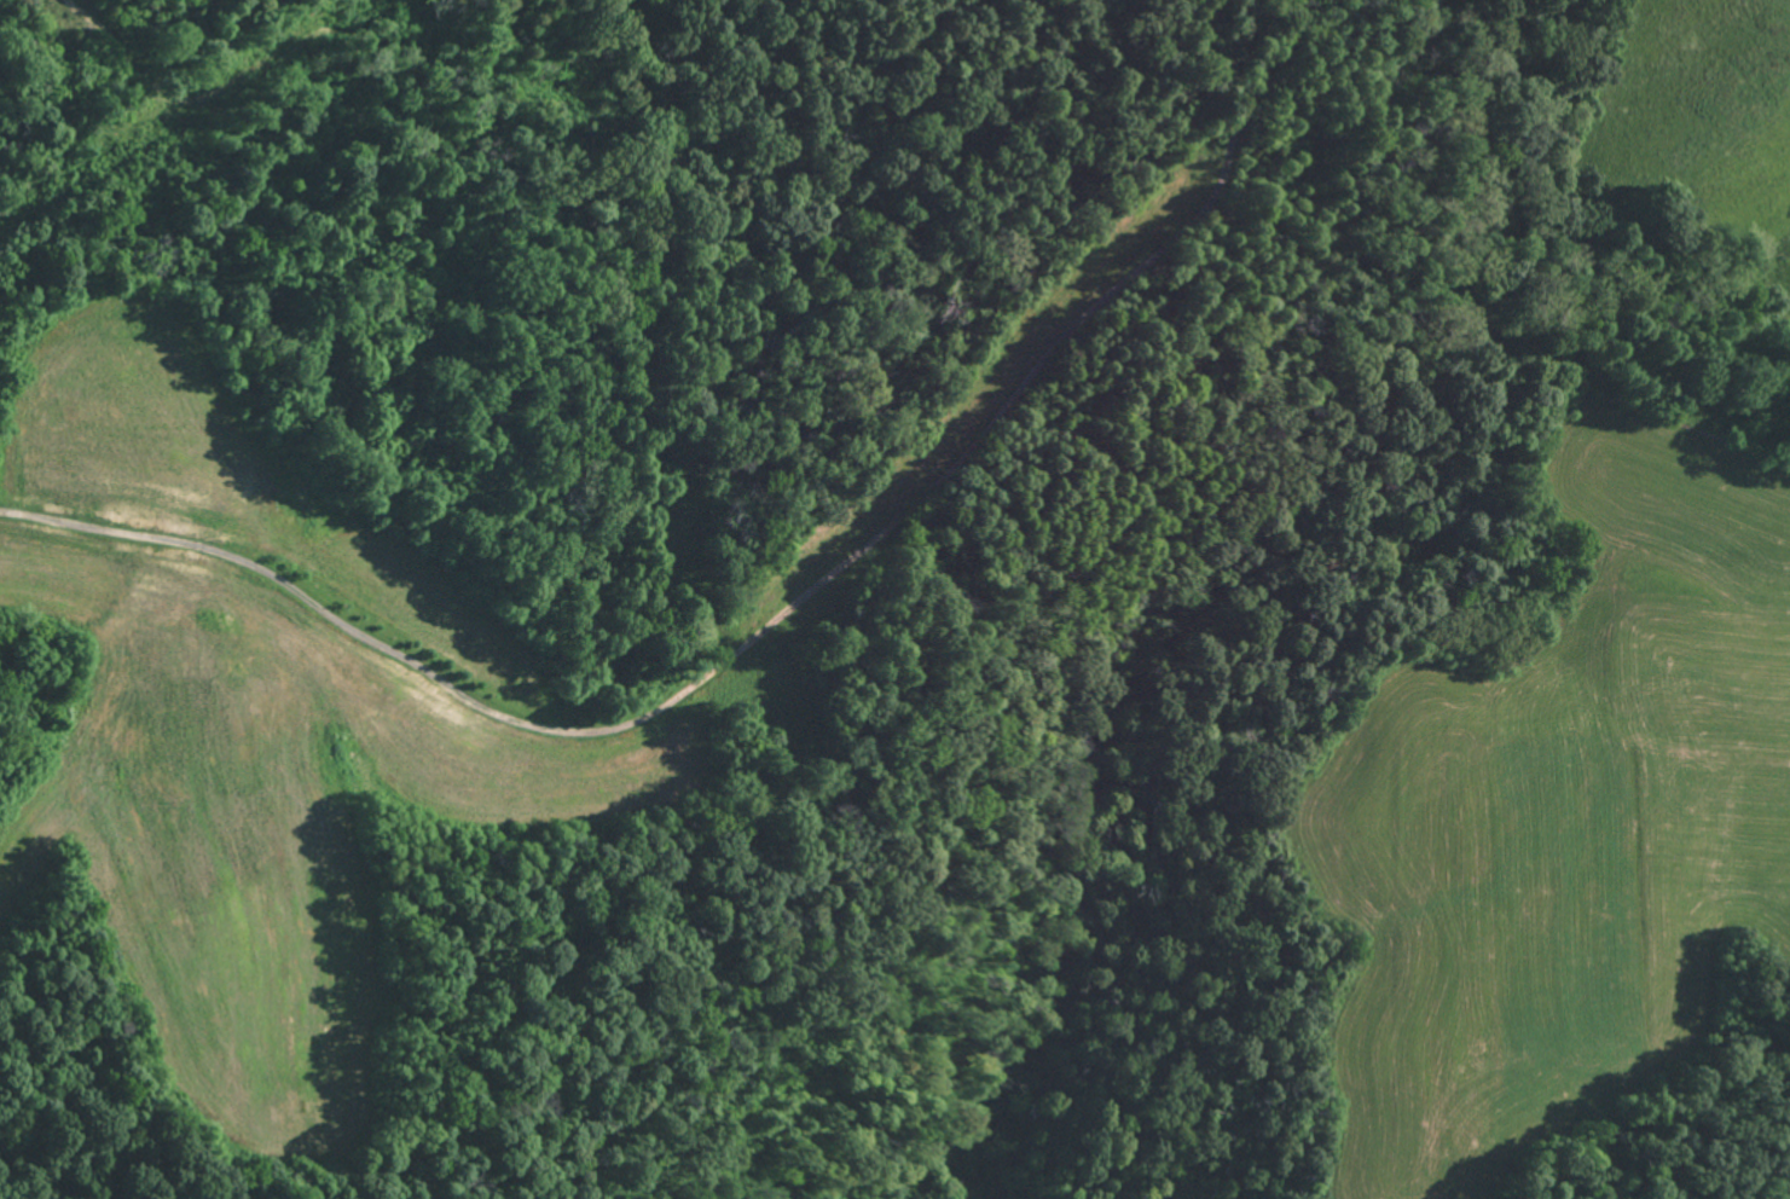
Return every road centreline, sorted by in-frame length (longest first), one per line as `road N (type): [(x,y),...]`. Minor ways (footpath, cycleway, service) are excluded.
road 1 (residential): [(0,511),(187,539),(231,554),(499,709),(566,724),(622,720),(690,682),(848,561),(967,451),(1059,334),(1206,203),(1291,0)]

